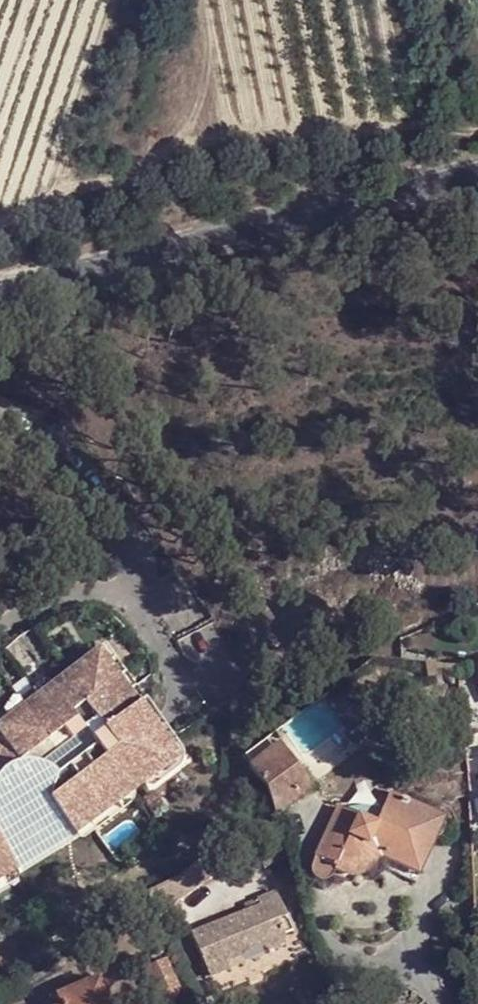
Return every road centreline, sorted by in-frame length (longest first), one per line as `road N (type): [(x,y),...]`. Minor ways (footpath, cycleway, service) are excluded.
road 1 (tertiary): [(0,299),(477,175)]
road 2 (track): [(200,0),(209,52),(198,114),(169,149),(123,180),(0,221)]

